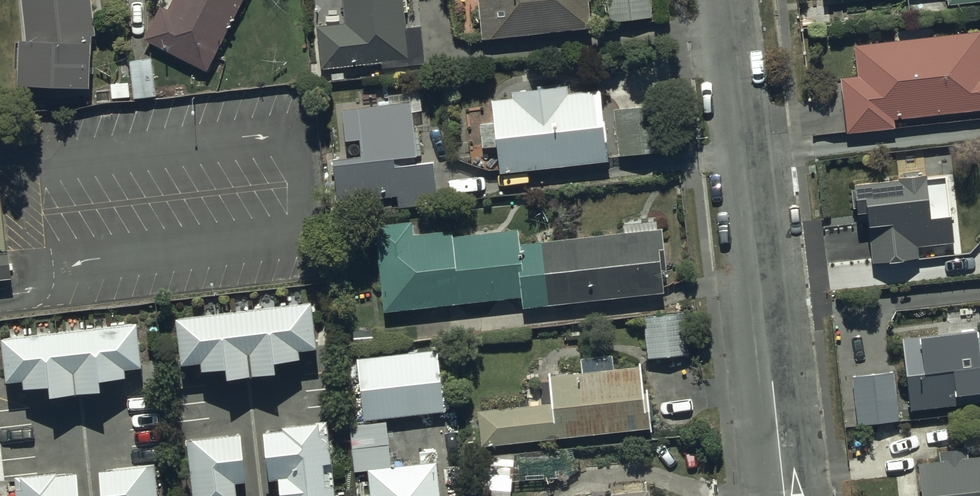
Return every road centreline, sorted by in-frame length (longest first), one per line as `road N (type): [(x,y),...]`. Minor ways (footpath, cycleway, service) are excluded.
road 1 (residential): [(785,495),(732,0)]

